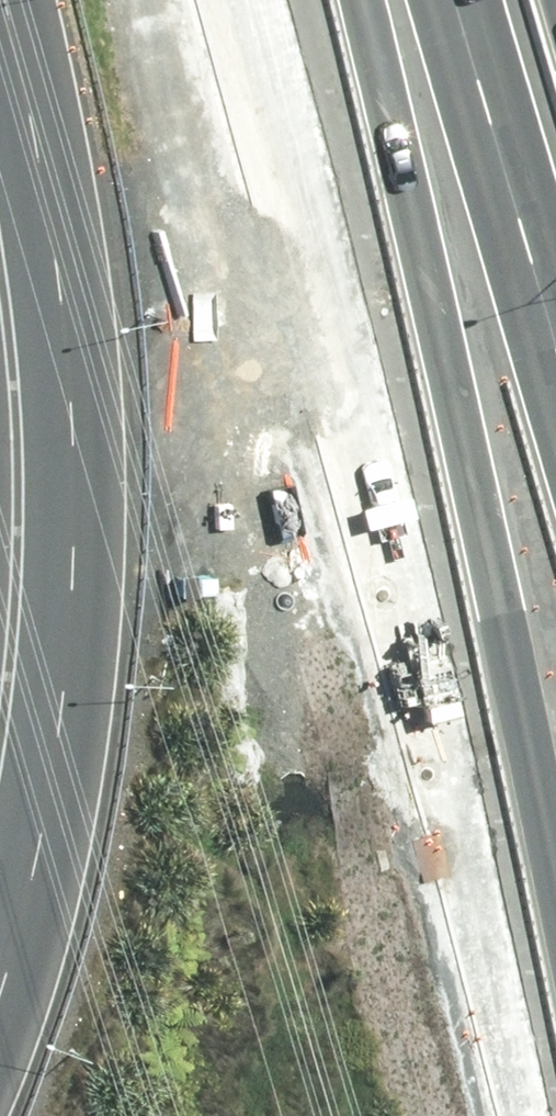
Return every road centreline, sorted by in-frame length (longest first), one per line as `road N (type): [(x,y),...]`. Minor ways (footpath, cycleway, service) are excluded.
road 1 (motorway): [(555,988),(316,0)]
road 2 (motorway): [(0,749),(18,538),(15,357),(0,263)]
road 3 (motorway): [(555,429),(431,0)]

